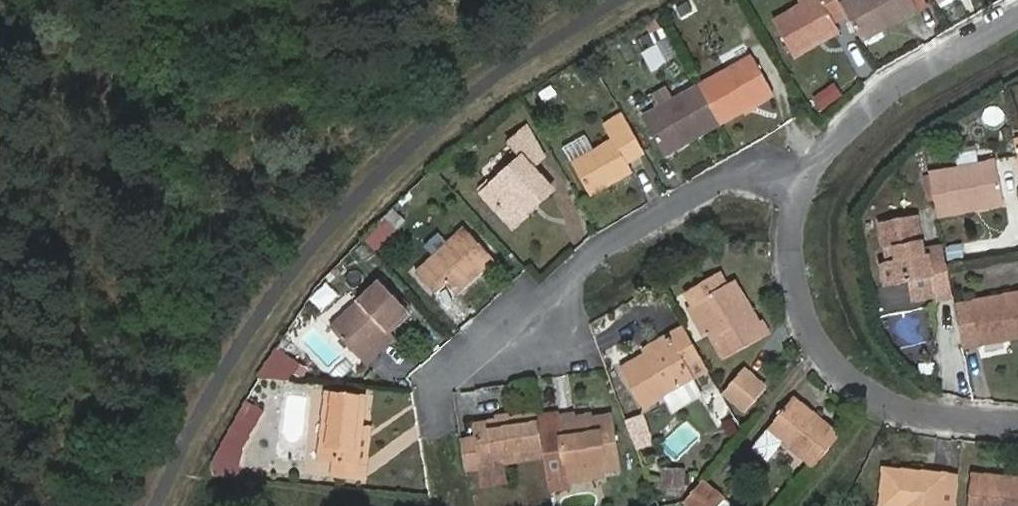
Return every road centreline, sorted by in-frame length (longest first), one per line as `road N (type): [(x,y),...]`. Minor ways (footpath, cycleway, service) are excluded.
road 1 (residential): [(464,366),(763,189),(832,172)]
road 2 (residential): [(1017,420),(947,418),(856,390),(812,317),(799,237),(832,172)]
road 3 (residential): [(832,172),(871,115),(942,66),(1017,28)]

